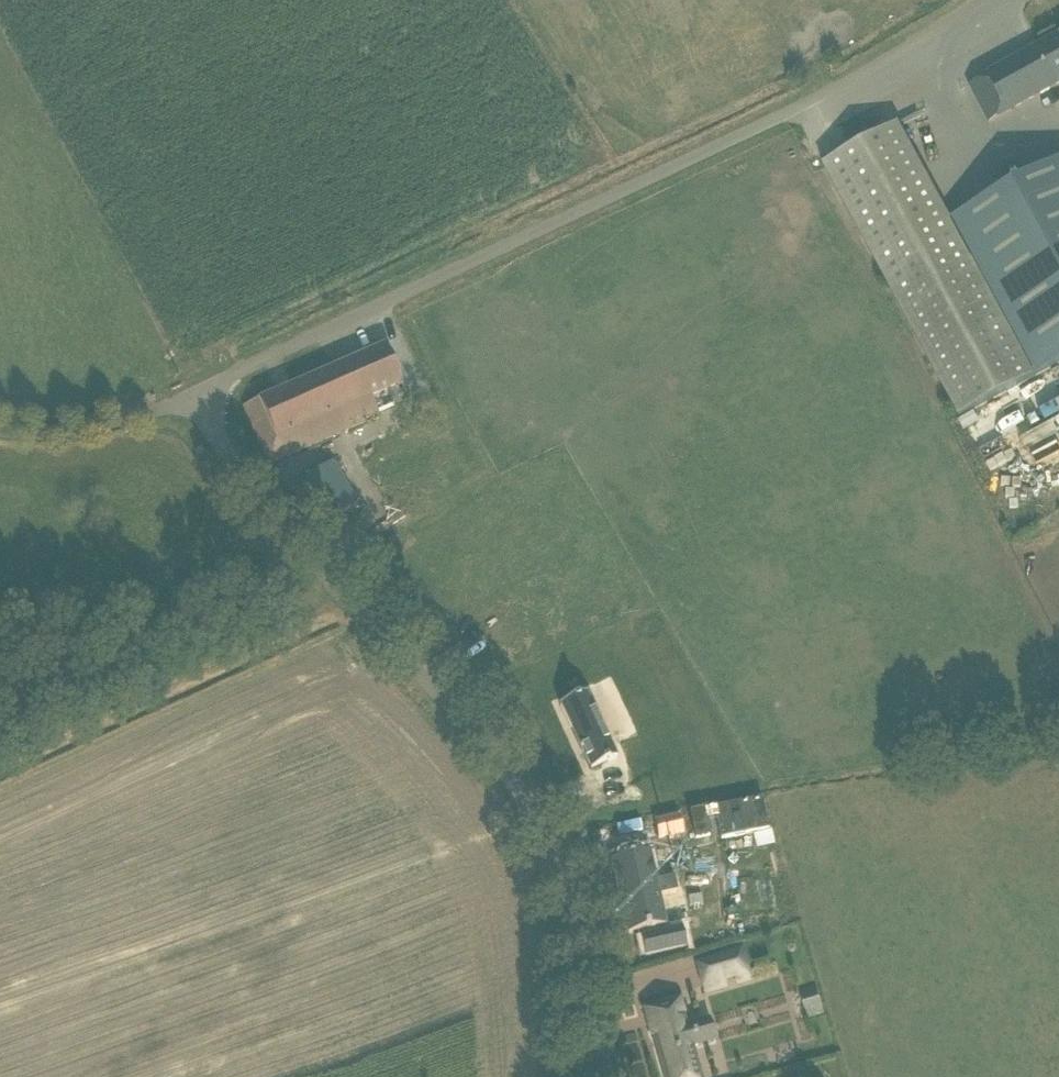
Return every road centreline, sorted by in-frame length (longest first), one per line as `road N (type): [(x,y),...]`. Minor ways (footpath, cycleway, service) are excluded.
road 1 (unclassified): [(979,0),(840,84),(611,178),(378,311),(198,398),(203,421),(551,848),(564,887),(581,1076)]

